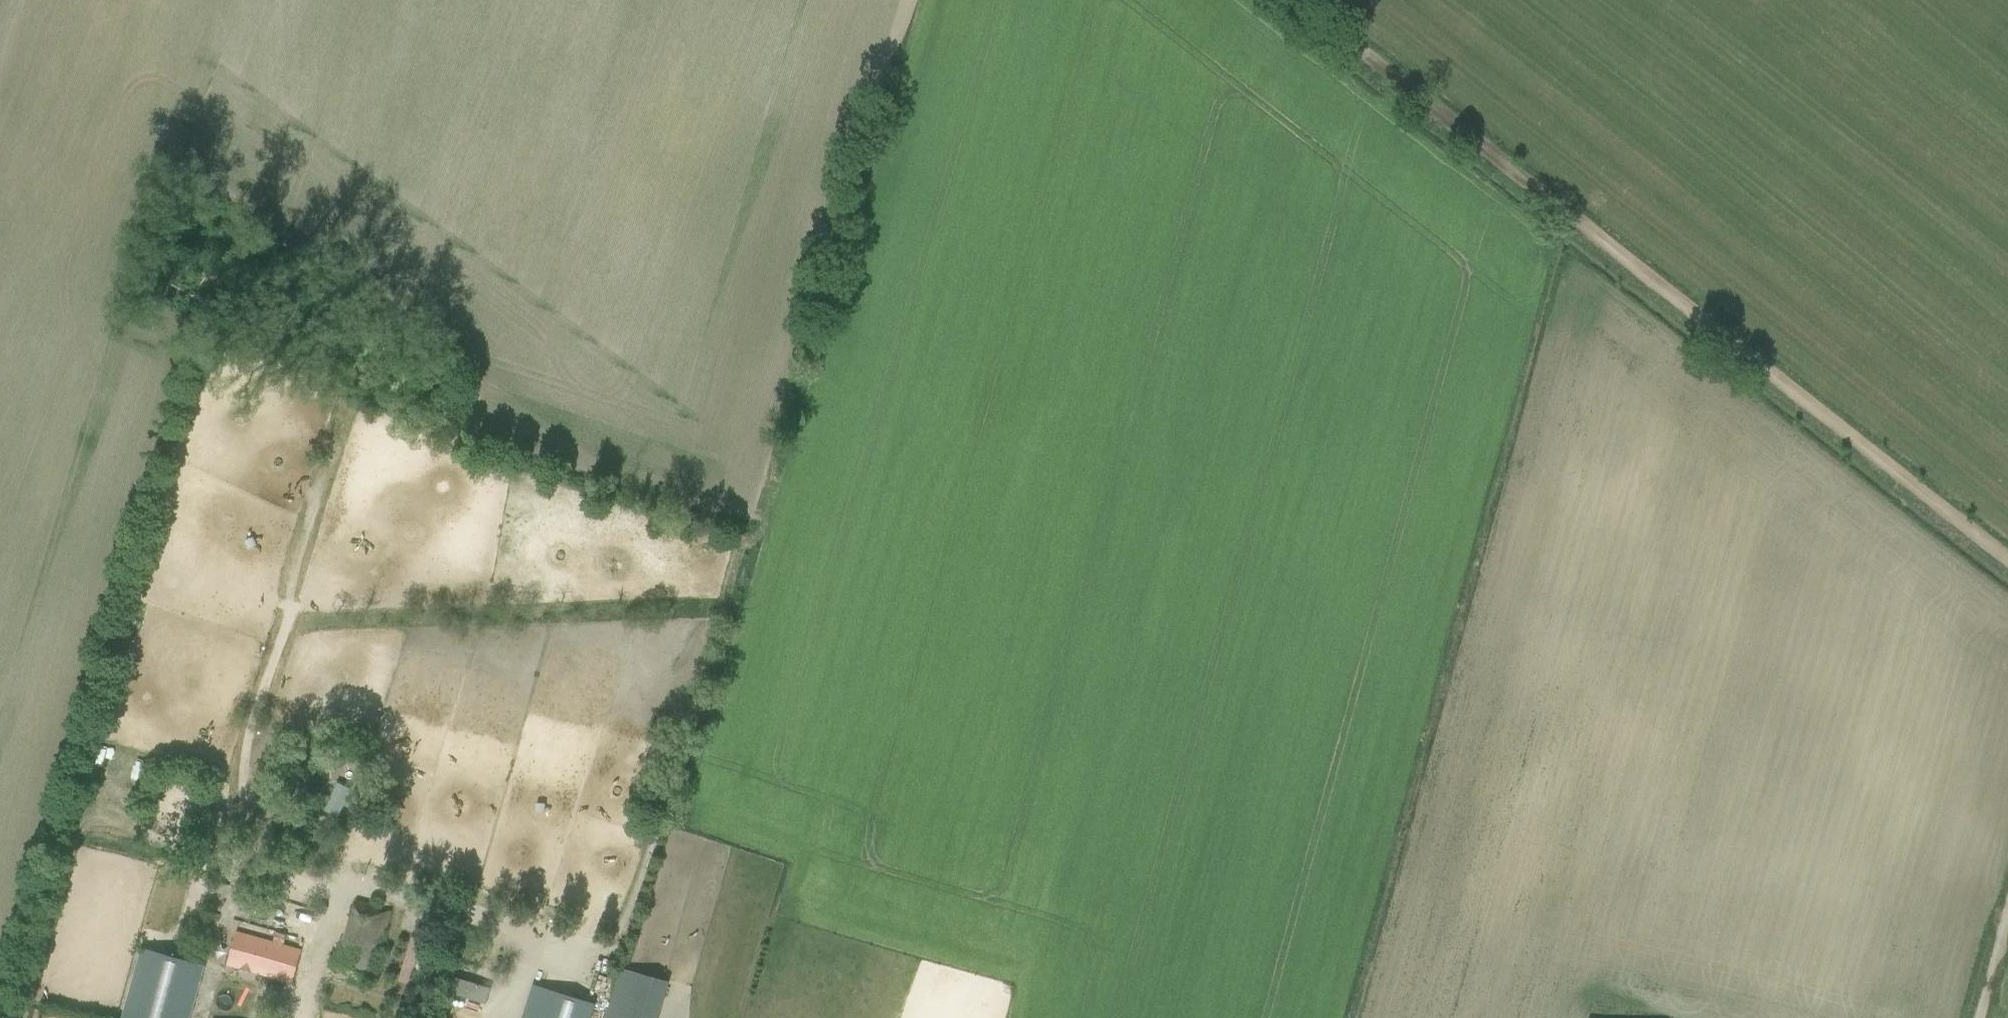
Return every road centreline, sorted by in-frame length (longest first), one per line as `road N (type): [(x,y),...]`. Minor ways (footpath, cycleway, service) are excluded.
road 1 (track): [(2007,563),(1290,0)]

